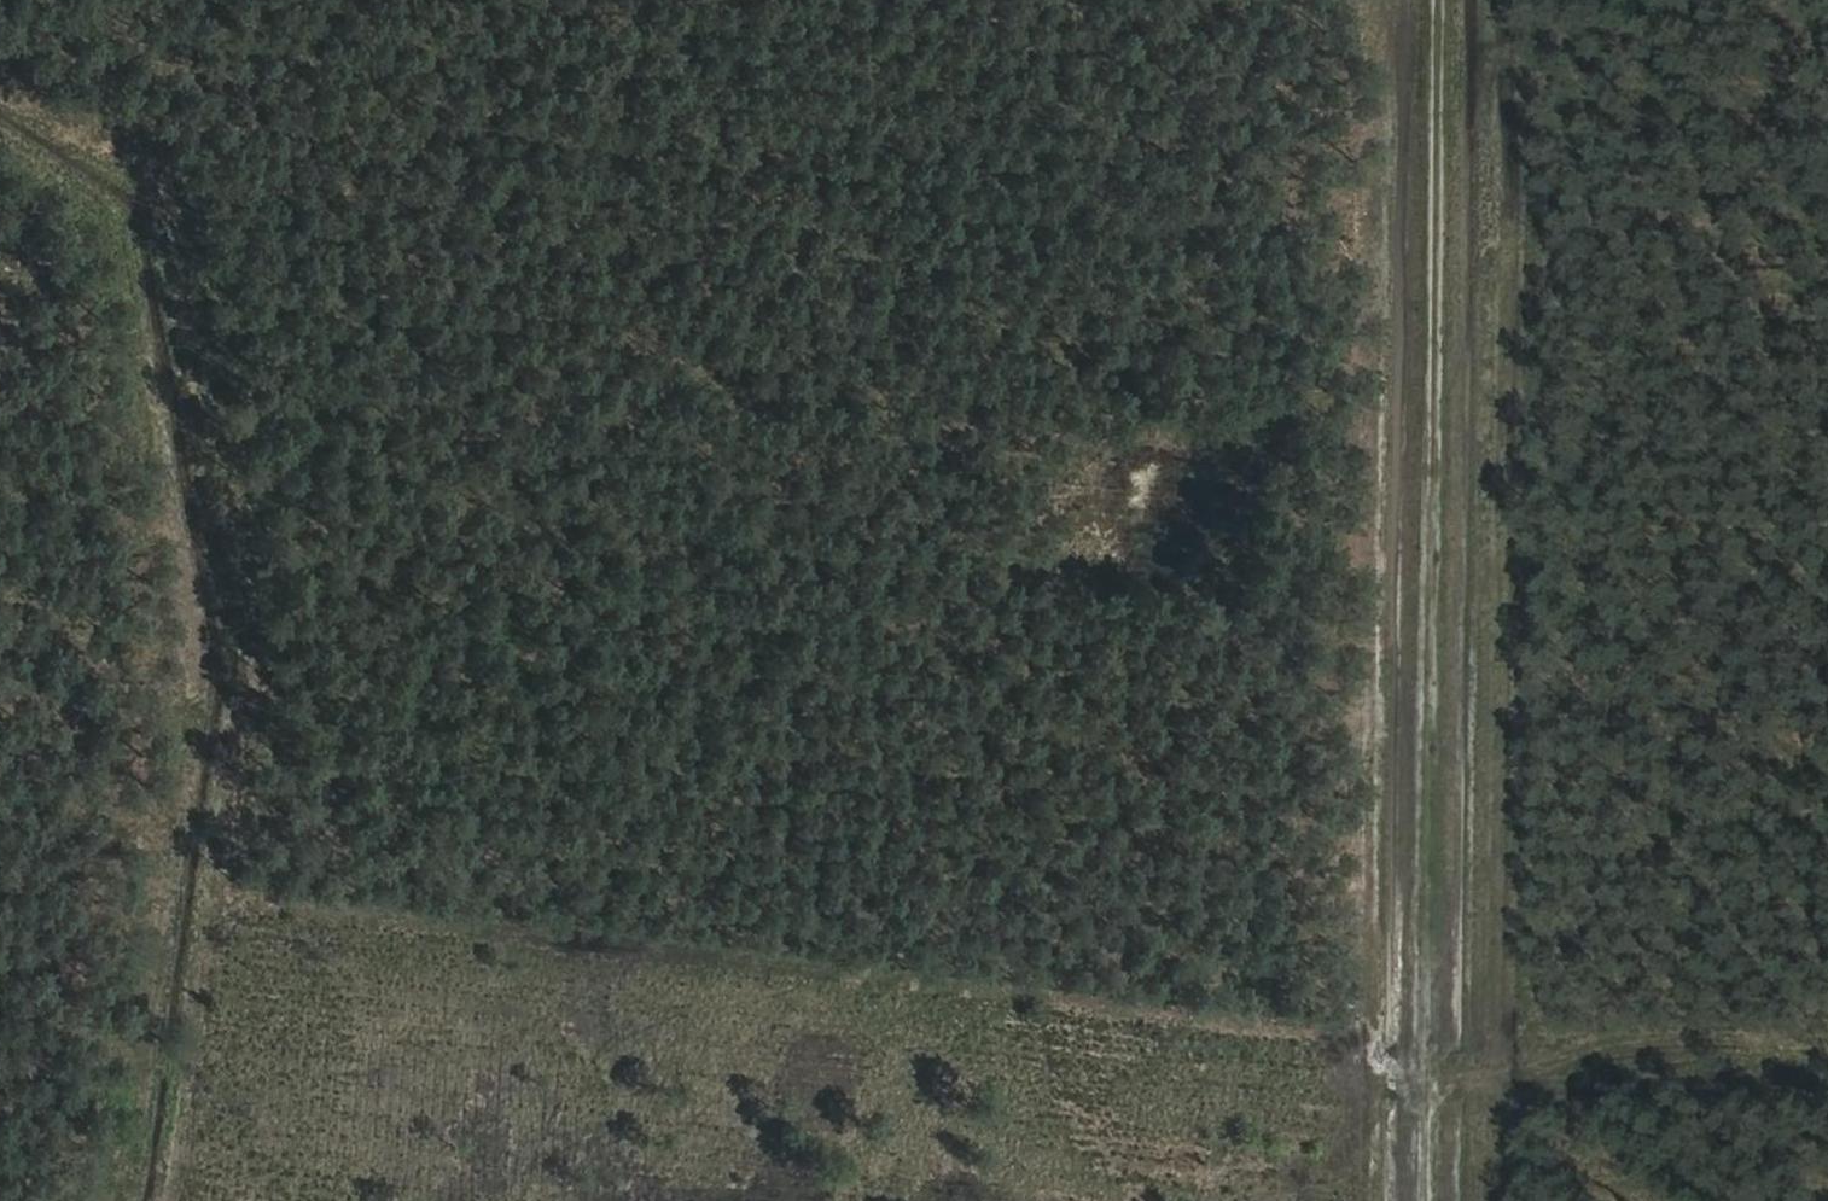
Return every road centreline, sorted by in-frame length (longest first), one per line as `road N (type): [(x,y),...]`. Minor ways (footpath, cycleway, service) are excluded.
road 1 (track): [(1452,1200),(1456,0)]

